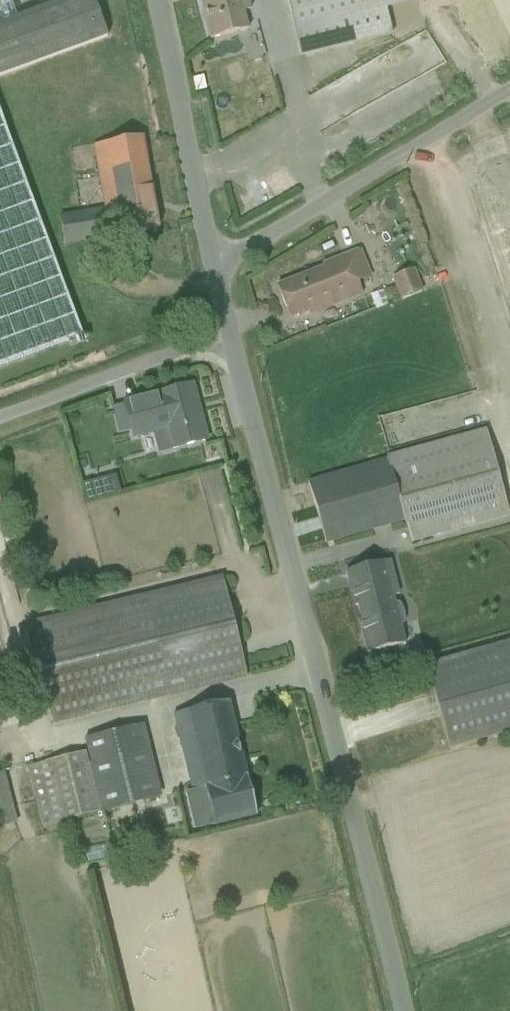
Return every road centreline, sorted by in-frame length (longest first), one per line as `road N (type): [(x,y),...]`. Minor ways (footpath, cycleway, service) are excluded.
road 1 (unclassified): [(230,331),(405,1010)]
road 2 (unclassified): [(509,91),(213,271)]
road 3 (unclassified): [(213,271),(156,0)]
road 4 (unclassified): [(0,416),(230,331)]

